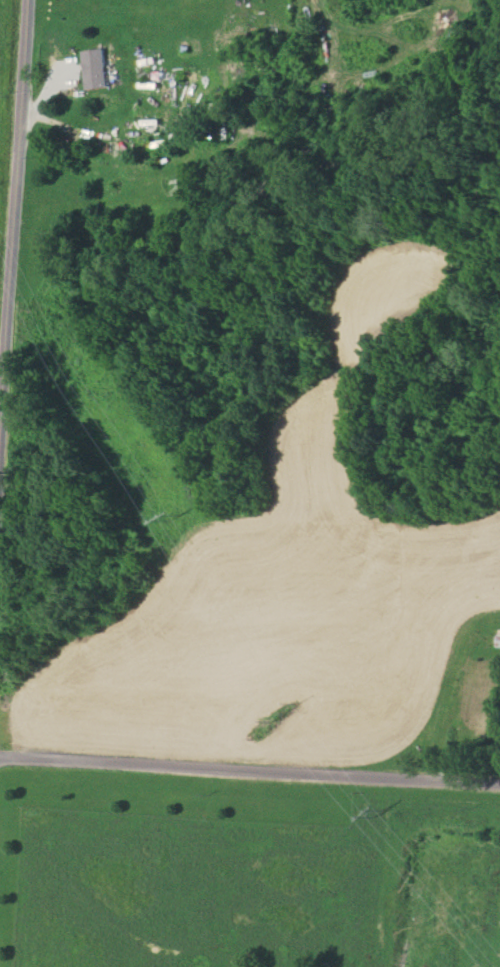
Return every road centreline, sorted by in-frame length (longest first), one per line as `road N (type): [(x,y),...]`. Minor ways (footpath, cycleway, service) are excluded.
road 1 (residential): [(0,747),(499,778)]
road 2 (residential): [(0,461),(27,0)]

